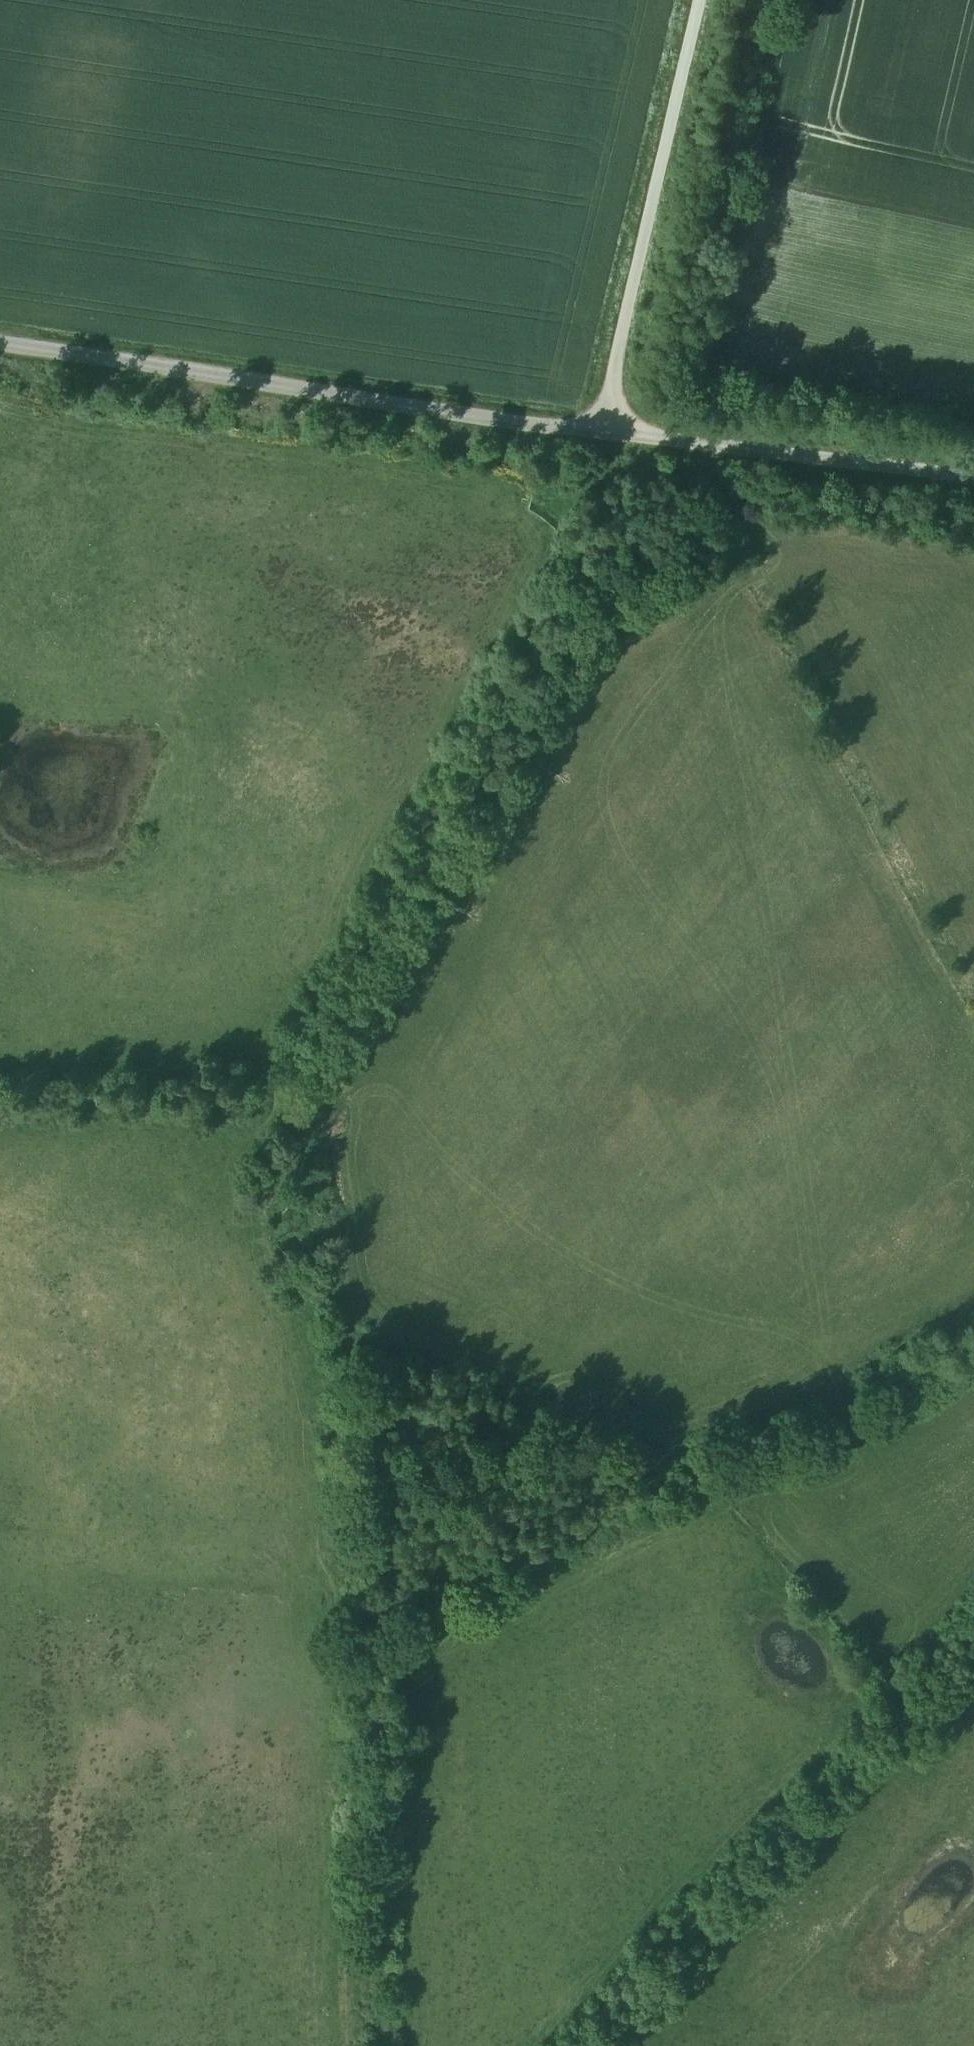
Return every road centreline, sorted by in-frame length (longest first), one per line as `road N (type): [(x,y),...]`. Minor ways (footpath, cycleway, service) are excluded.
road 1 (unclassified): [(605,430),(0,338)]
road 2 (residential): [(605,430),(703,0)]
road 3 (unclassified): [(973,481),(605,430)]

